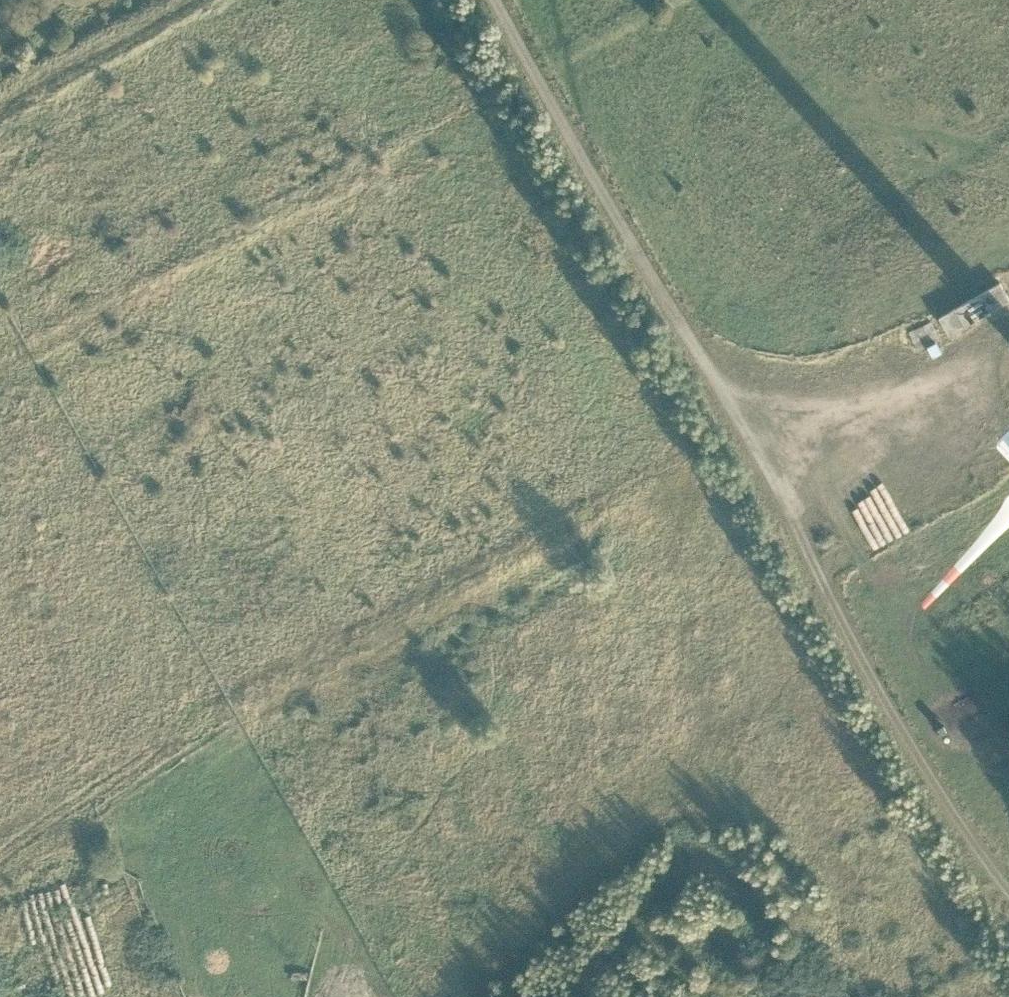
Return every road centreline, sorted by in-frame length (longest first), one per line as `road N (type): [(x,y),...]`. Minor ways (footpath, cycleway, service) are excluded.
road 1 (track): [(493,0),(1008,911)]

